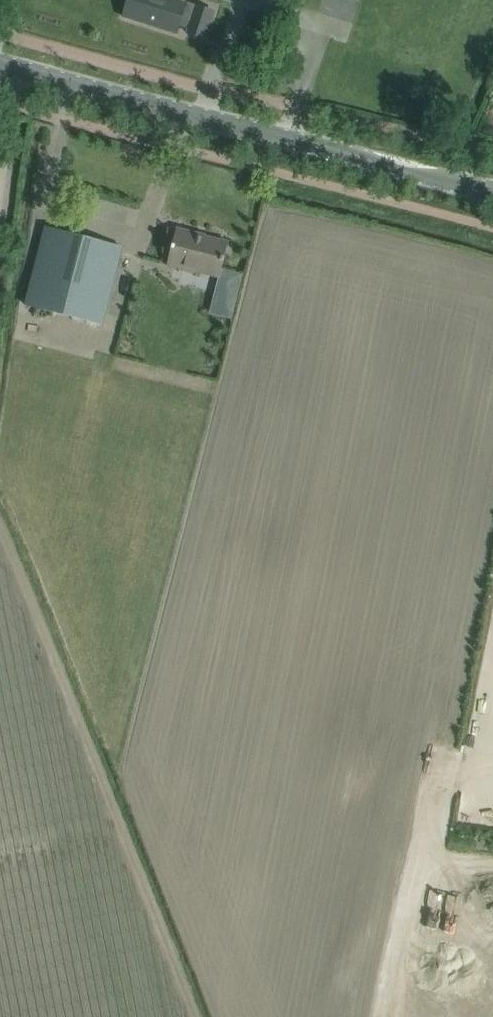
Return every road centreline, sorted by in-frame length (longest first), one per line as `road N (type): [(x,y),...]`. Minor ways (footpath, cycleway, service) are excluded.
road 1 (tertiary): [(0,62),(492,192)]

